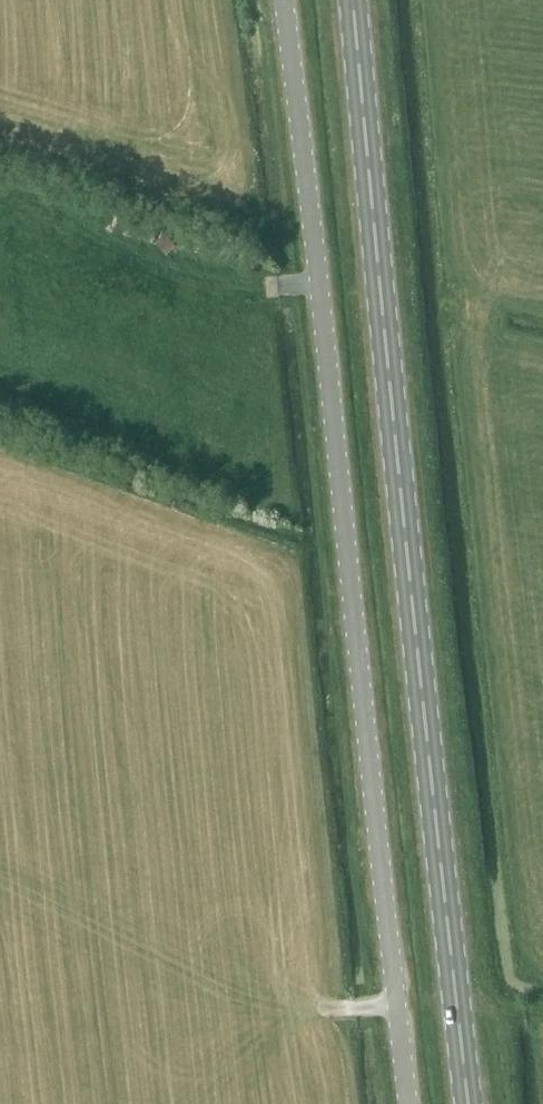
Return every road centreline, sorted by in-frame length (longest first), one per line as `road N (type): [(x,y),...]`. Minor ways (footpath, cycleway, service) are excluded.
road 1 (unclassified): [(409,1103),(283,0)]
road 2 (primary): [(471,1103),(353,0)]

